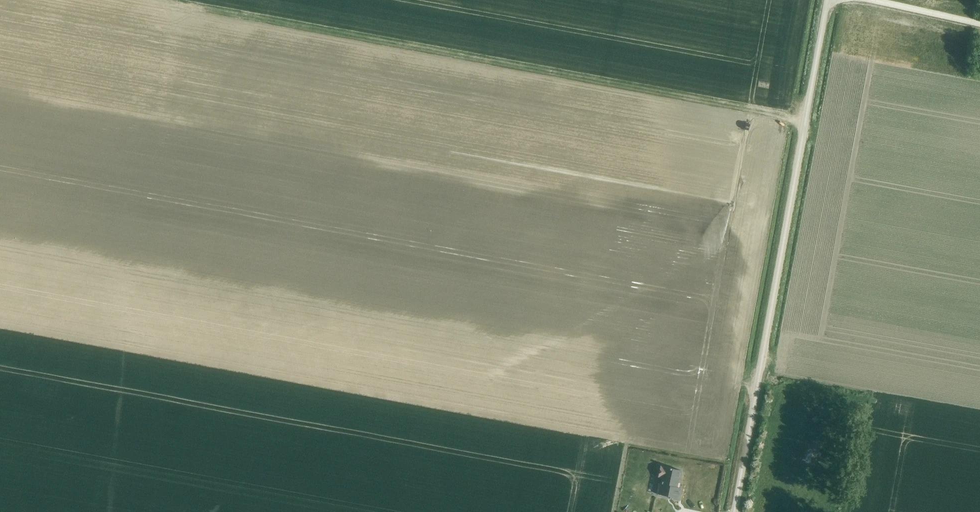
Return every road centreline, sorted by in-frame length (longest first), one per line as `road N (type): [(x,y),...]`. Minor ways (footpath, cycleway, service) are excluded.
road 1 (unclassified): [(733,511),(825,0)]

